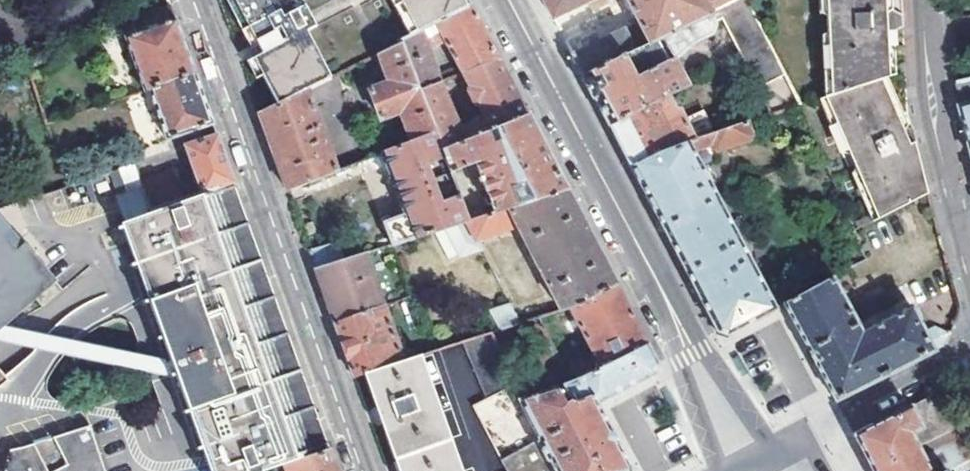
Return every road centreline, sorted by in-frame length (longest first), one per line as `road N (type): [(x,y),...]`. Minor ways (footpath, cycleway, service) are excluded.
road 1 (residential): [(368,470),(198,0)]
road 2 (tertiary): [(509,0),(694,353)]
road 3 (residential): [(927,0),(932,105),(969,265)]
road 4 (residential): [(804,435),(969,352)]
road 5 (tertiary): [(773,450),(717,367),(694,353)]
road 6 (tertiary): [(694,353),(686,384),(718,470)]

